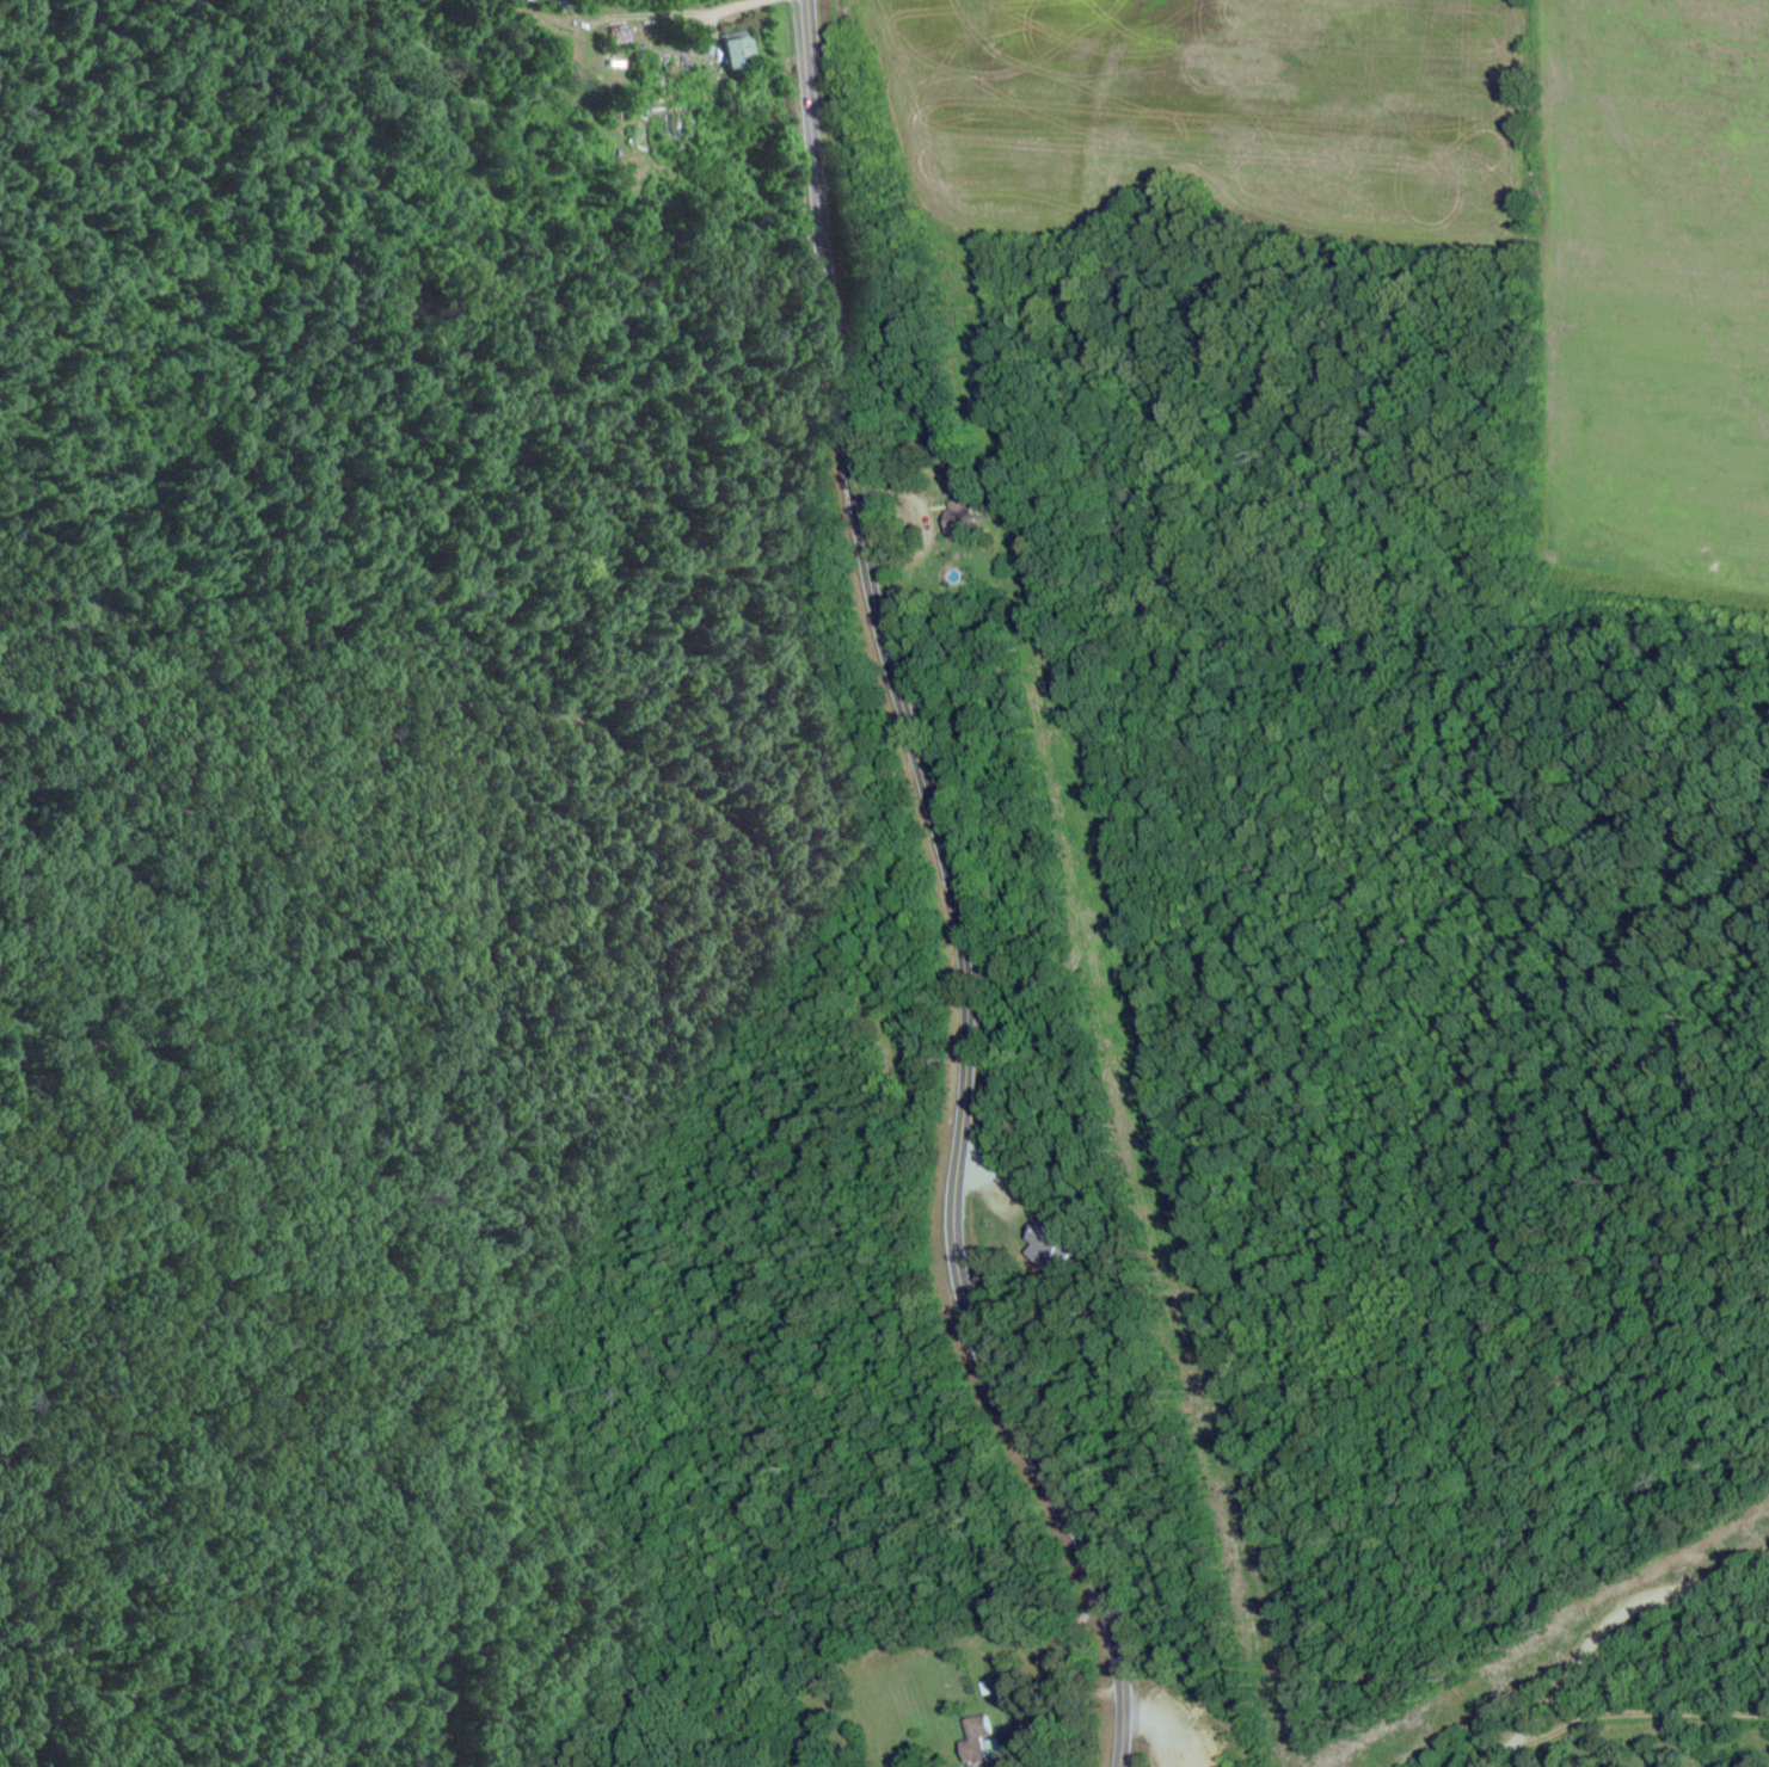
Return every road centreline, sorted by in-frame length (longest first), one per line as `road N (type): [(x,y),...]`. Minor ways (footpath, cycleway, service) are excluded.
road 1 (secondary): [(1111,1766),(1119,1689),(1107,1620),(960,1299),(950,1220),(965,1061),(963,983),(947,885),(850,497),(800,0)]
road 2 (residential): [(1503,1748),(1613,1615),(1768,1553)]

